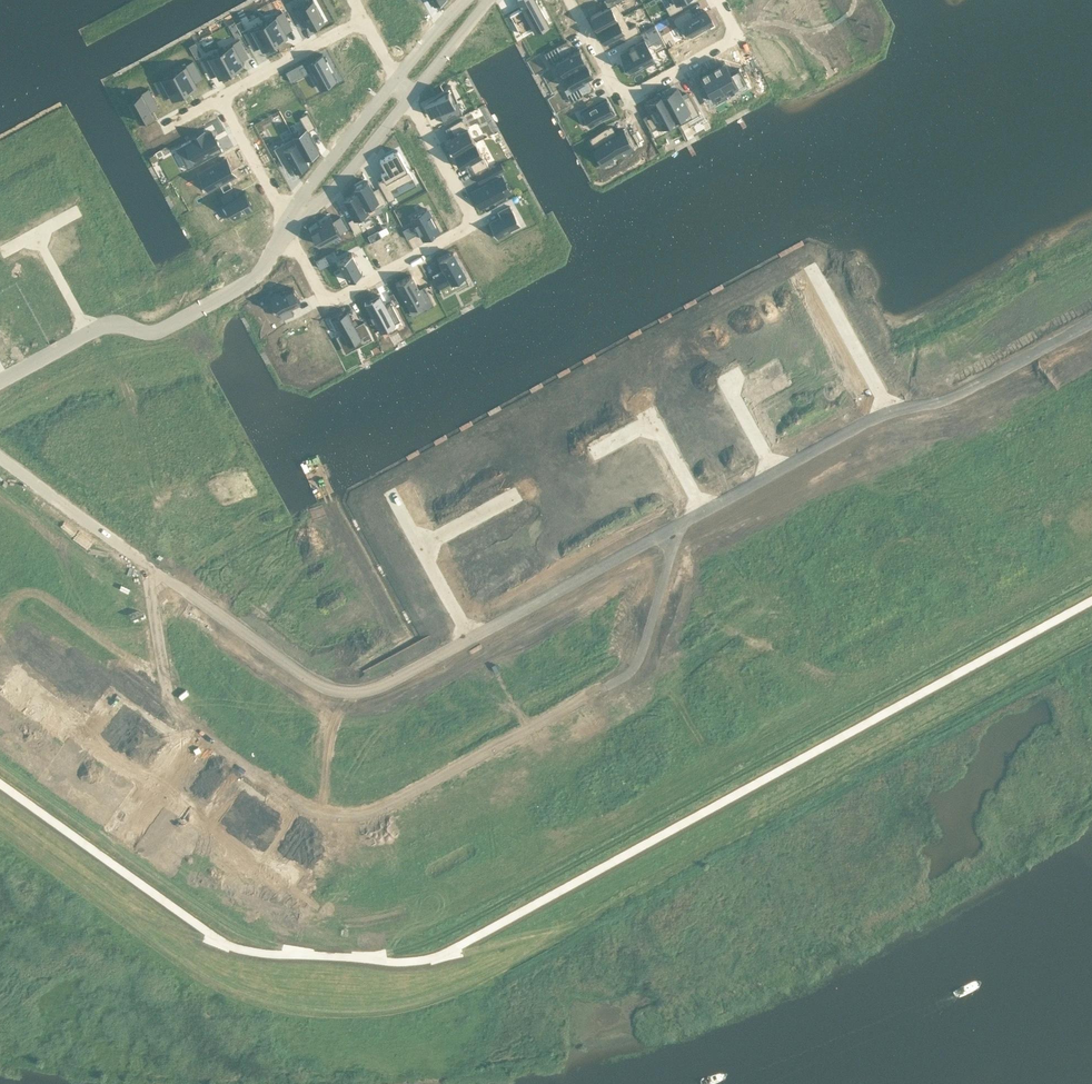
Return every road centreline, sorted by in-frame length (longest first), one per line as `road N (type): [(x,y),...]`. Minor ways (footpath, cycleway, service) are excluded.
road 1 (residential): [(287,222),(324,302),(479,225),(408,101)]
road 2 (residential): [(256,773),(328,816),(383,812),(607,686)]
road 3 (tertiary): [(471,639),(355,694),(323,692),(148,564)]
road 4 (tertiary): [(88,332),(166,326),(257,274),(287,222)]
road 5 (tertiary): [(683,524),(471,639)]
road 6 (tertiary): [(1091,324),(952,400),(890,413)]
road 7 (residential): [(607,686),(637,662),(683,524)]
road 8 (tertiary): [(148,564),(0,457)]
road 9 (residential): [(640,746),(801,660)]
road 10 (residential): [(148,564),(167,704),(194,730)]
road 11 (residential): [(624,100),(738,40),(716,0)]
road 12 (residential): [(705,510),(654,419),(594,452)]
road 13 (residential): [(19,691),(154,786)]
road 14 (residential): [(890,413),(810,271)]
road 15 (residential): [(219,97),(361,17)]
road 16 (tertiary): [(396,79),(300,202)]
road 17 (tertiary): [(300,202),(316,203),(408,101)]
road 18 (residential): [(219,97),(287,222)]
road 19 (tertiary): [(890,413),(775,474)]
road 20 (residential): [(526,807),(640,746)]
road 21 (tertiary): [(408,101),(488,0)]

